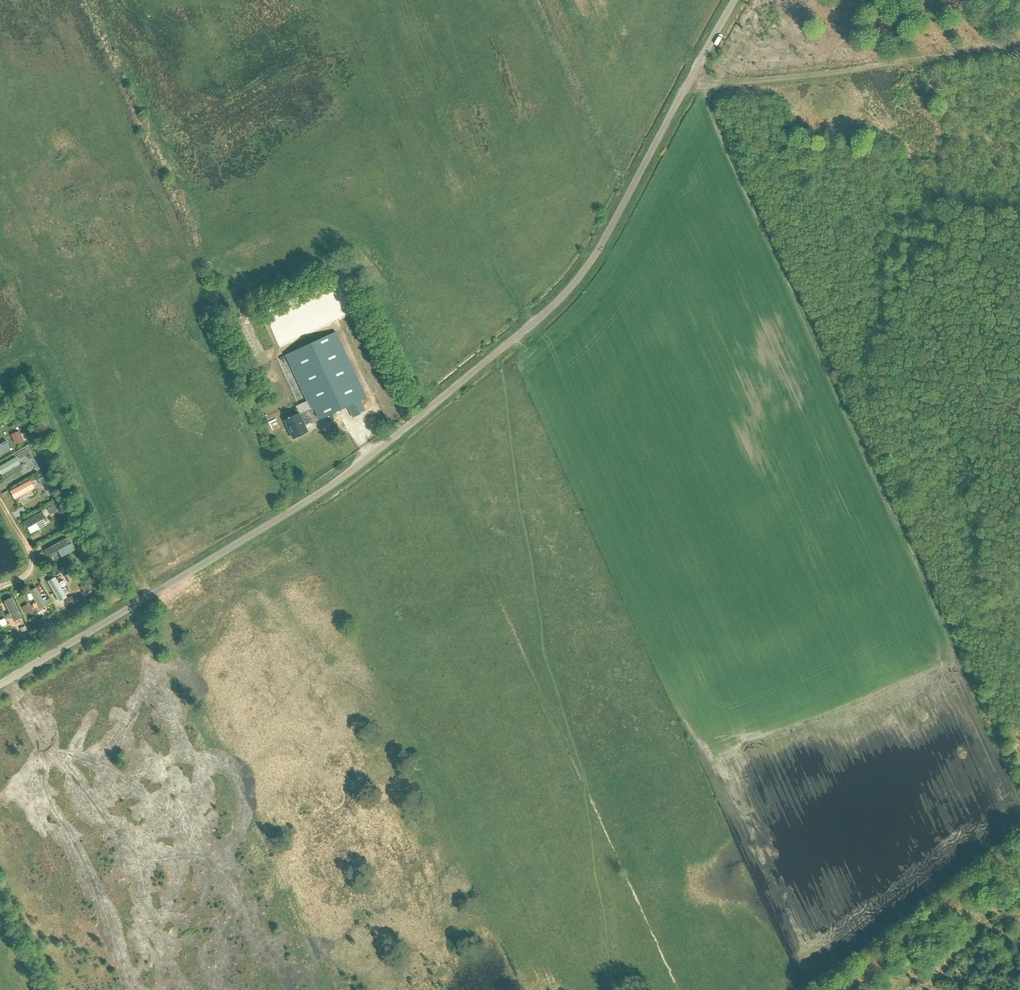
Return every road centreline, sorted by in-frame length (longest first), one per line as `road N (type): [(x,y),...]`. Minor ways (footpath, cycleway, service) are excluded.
road 1 (unclassified): [(0,683),(322,492),(545,313),(599,248),(735,0)]
road 2 (track): [(1019,42),(685,86)]
road 3 (track): [(831,989),(1019,842)]

